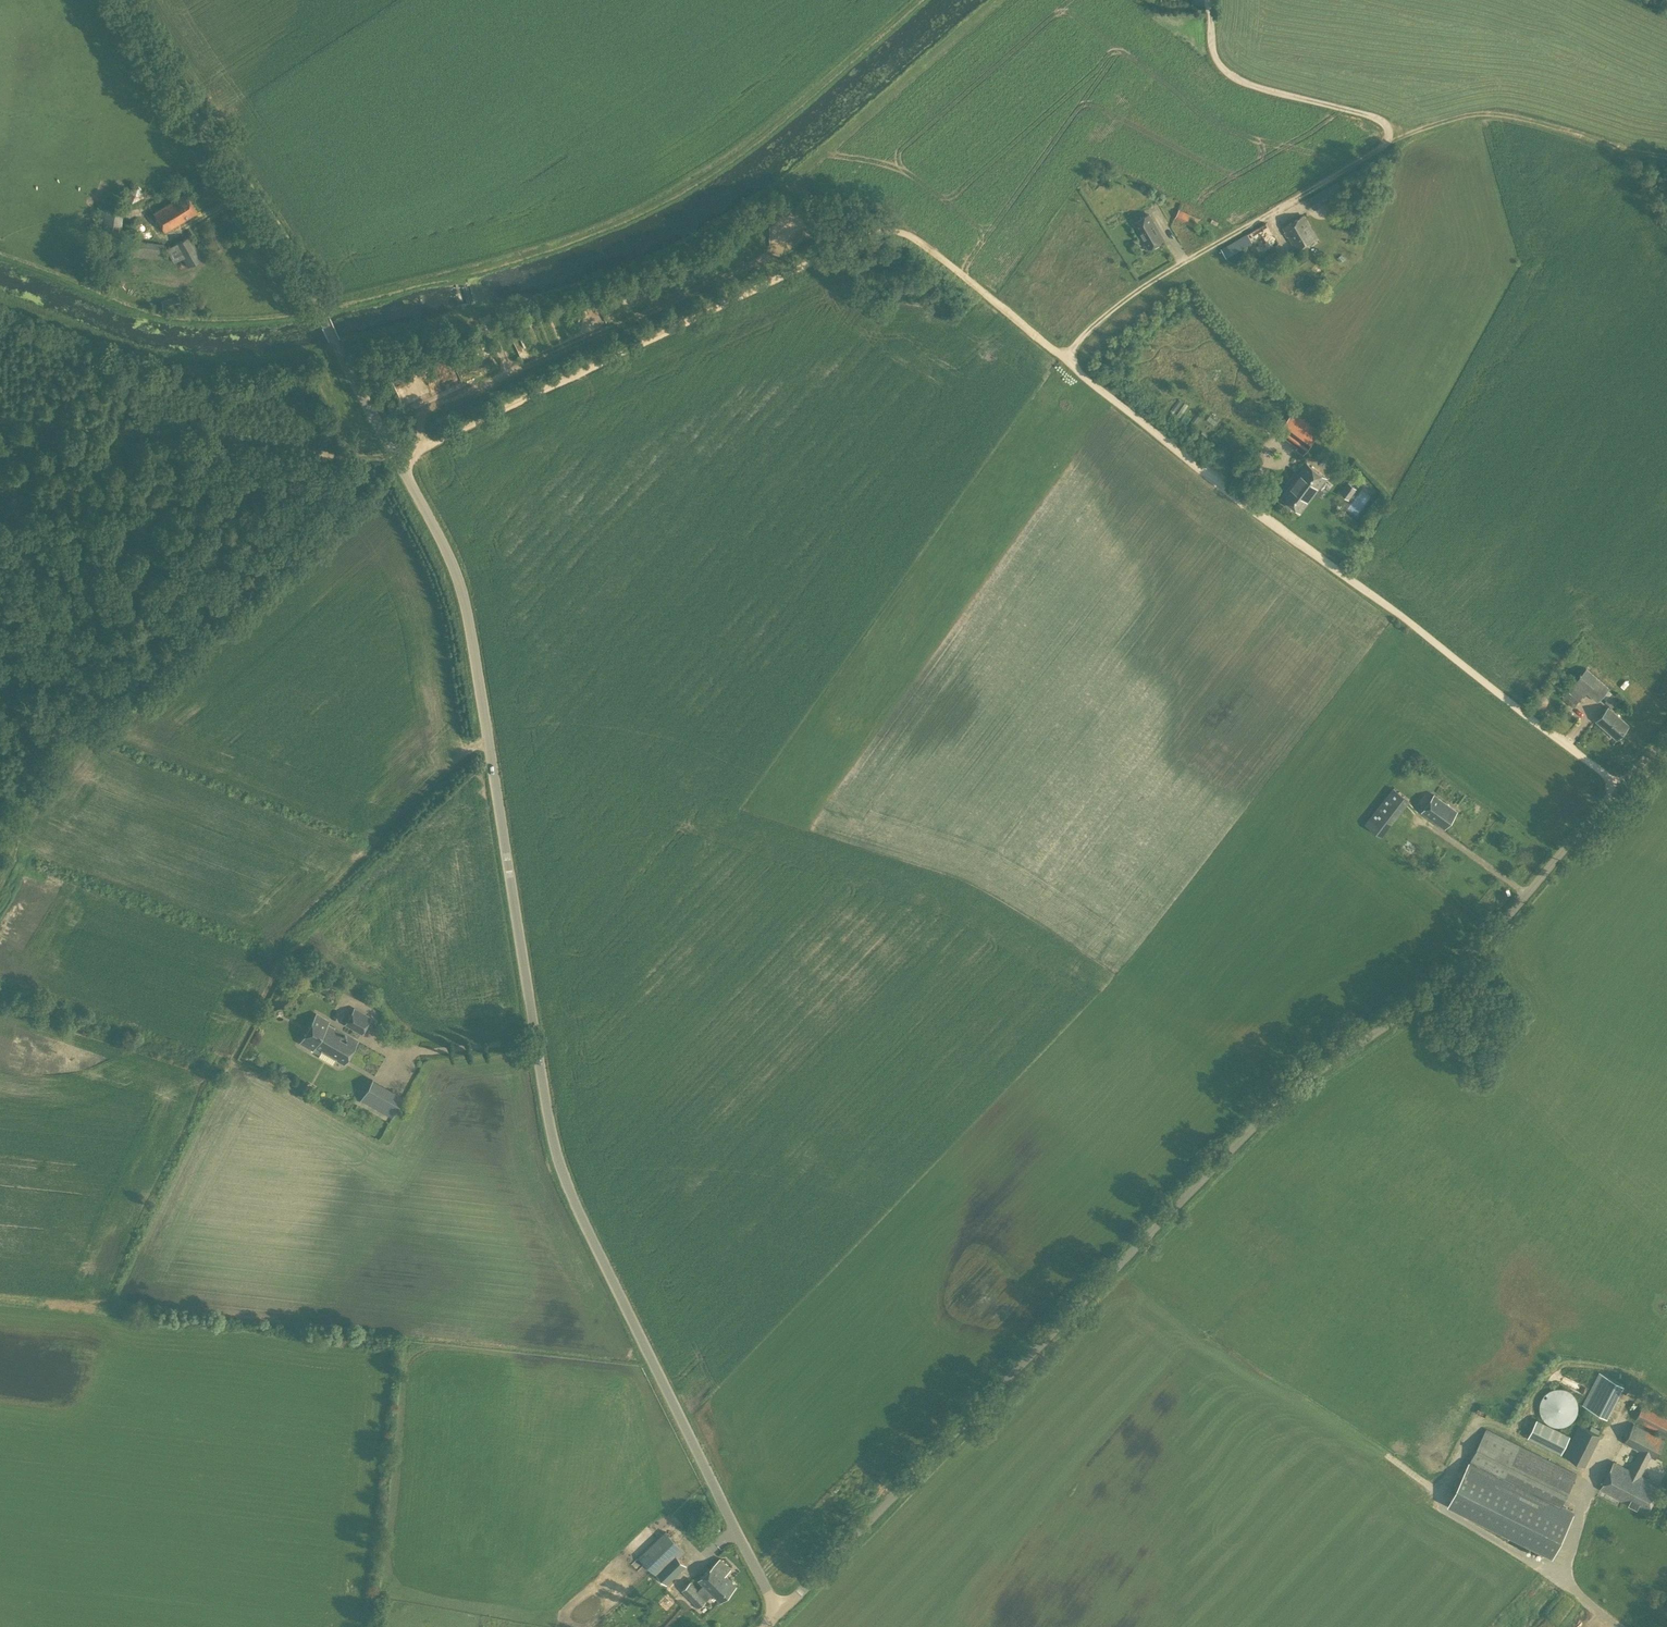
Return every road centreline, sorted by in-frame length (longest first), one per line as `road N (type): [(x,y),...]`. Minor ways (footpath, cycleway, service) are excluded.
road 1 (unclassified): [(778,1611),(556,1155),(458,577),(287,246),(176,88),(126,0)]
road 2 (unclassified): [(778,1611),(973,1421),(1253,1127),(1462,964),(1666,735)]
road 3 (track): [(396,459),(892,226),(1065,359)]
road 4 (track): [(1065,359),(1623,783)]
road 5 (track): [(1065,359),(1135,290),(1350,166),(1442,124),(1491,115),(1666,150)]
road 6 (track): [(1394,146),(1371,116),(1252,88),(1219,70),(1206,0)]

